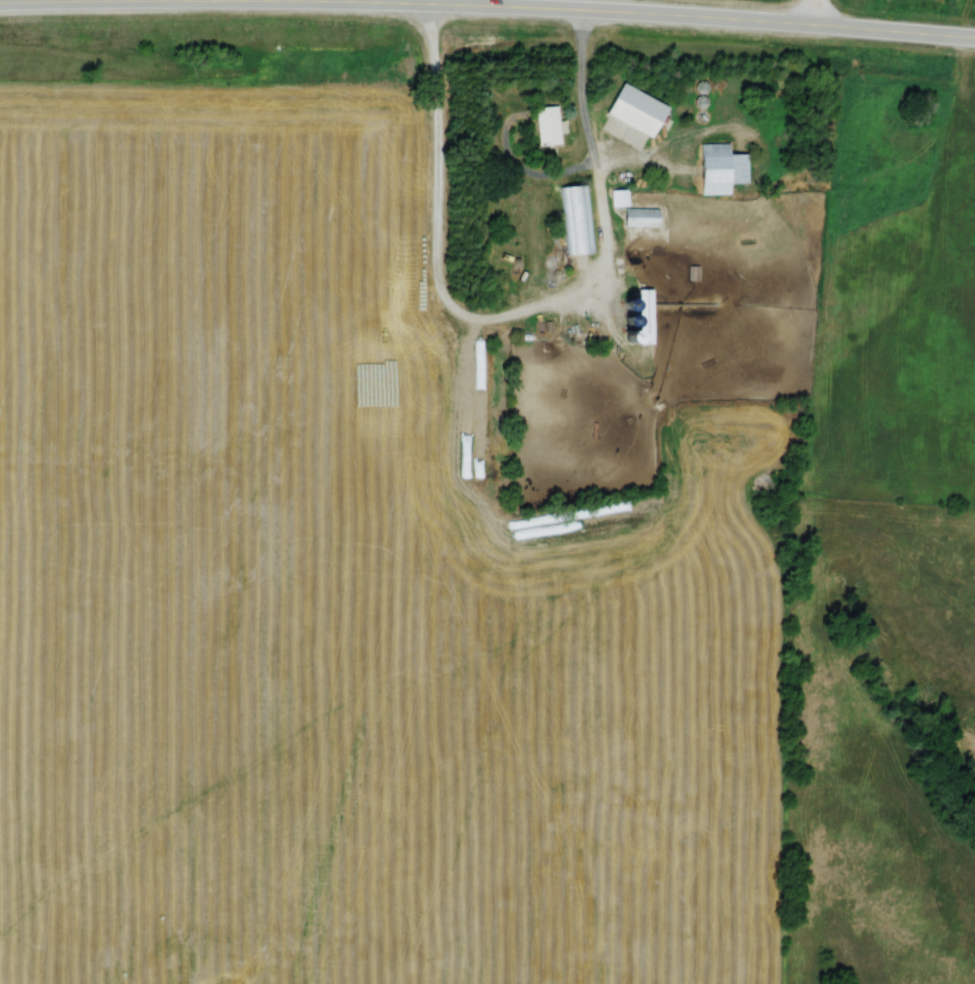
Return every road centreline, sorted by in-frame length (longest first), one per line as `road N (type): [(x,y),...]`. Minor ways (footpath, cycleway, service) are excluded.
road 1 (secondary): [(974,46),(305,0)]
road 2 (secondary): [(210,0),(0,6)]

